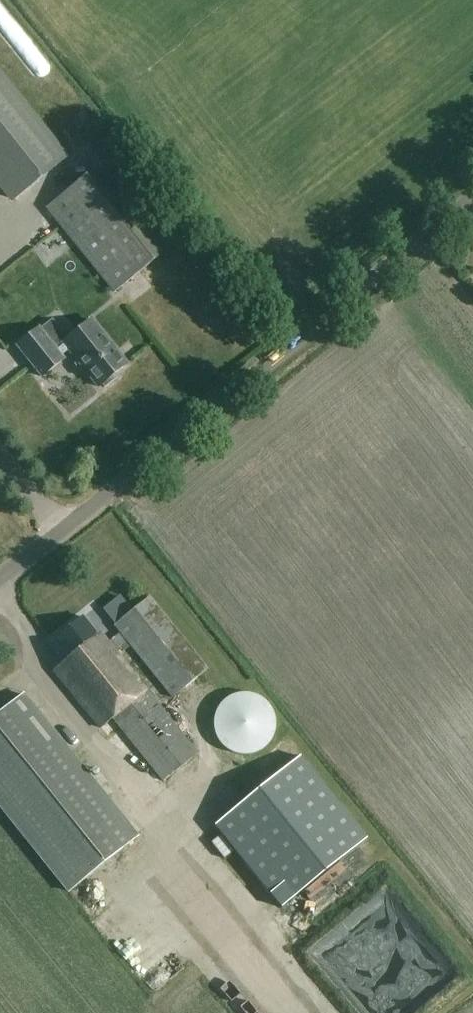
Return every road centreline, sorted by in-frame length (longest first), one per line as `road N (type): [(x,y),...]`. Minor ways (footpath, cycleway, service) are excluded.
road 1 (unclassified): [(0,579),(472,196)]

